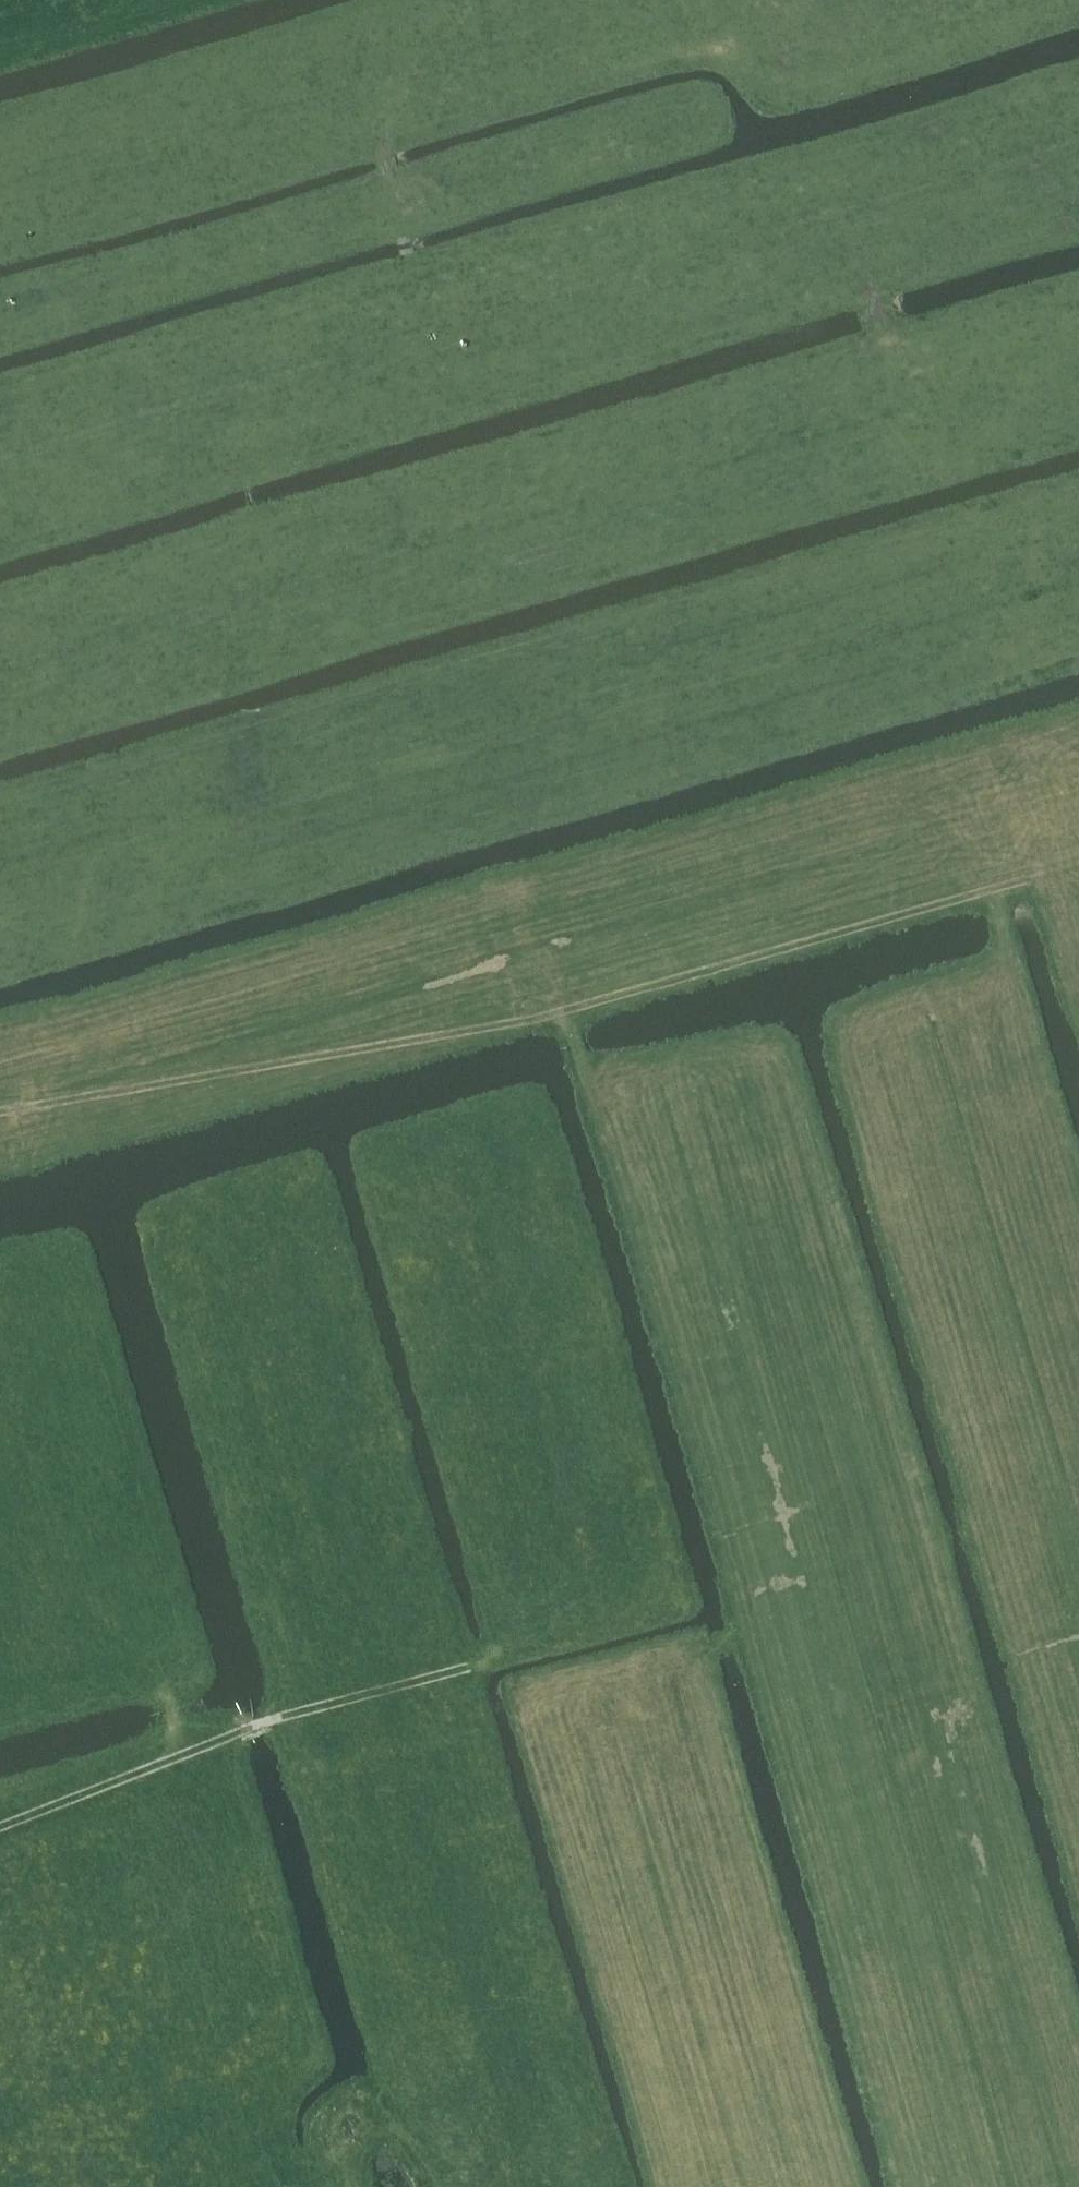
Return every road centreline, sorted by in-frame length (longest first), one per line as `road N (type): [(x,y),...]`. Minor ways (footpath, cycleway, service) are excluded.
road 1 (track): [(499,1663),(254,1728),(0,1829)]

